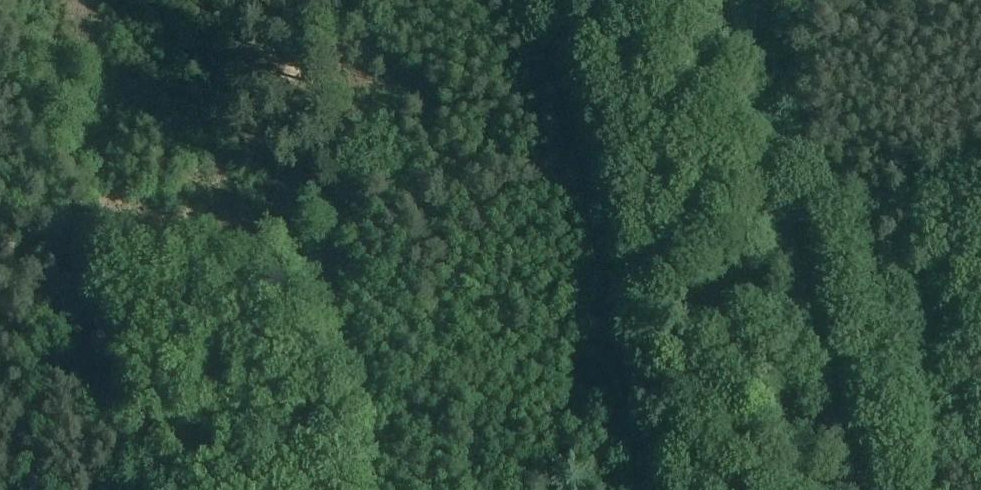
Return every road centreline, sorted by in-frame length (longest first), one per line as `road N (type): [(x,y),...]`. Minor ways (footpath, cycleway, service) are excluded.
road 1 (track): [(15,0),(134,489)]
road 2 (unclassified): [(736,0),(849,489)]

